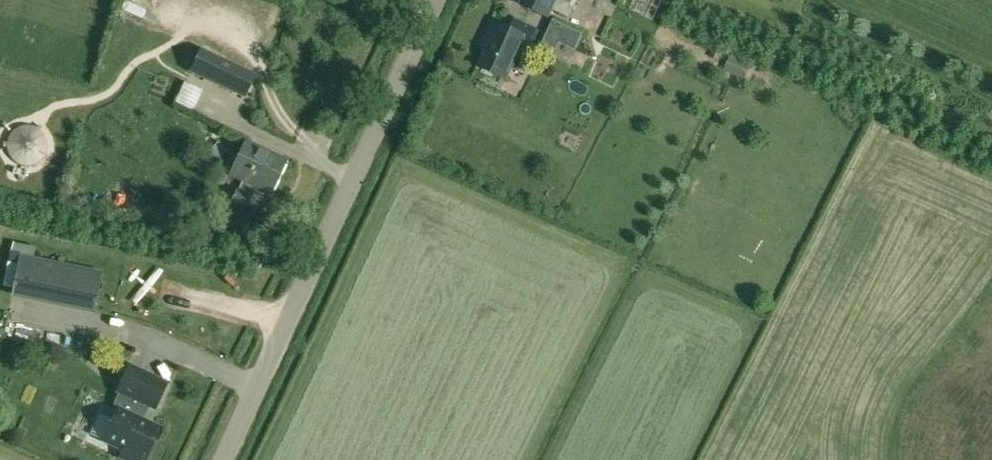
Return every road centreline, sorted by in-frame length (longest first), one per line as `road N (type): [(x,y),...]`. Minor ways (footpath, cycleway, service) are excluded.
road 1 (tertiary): [(221,459),(434,0)]

